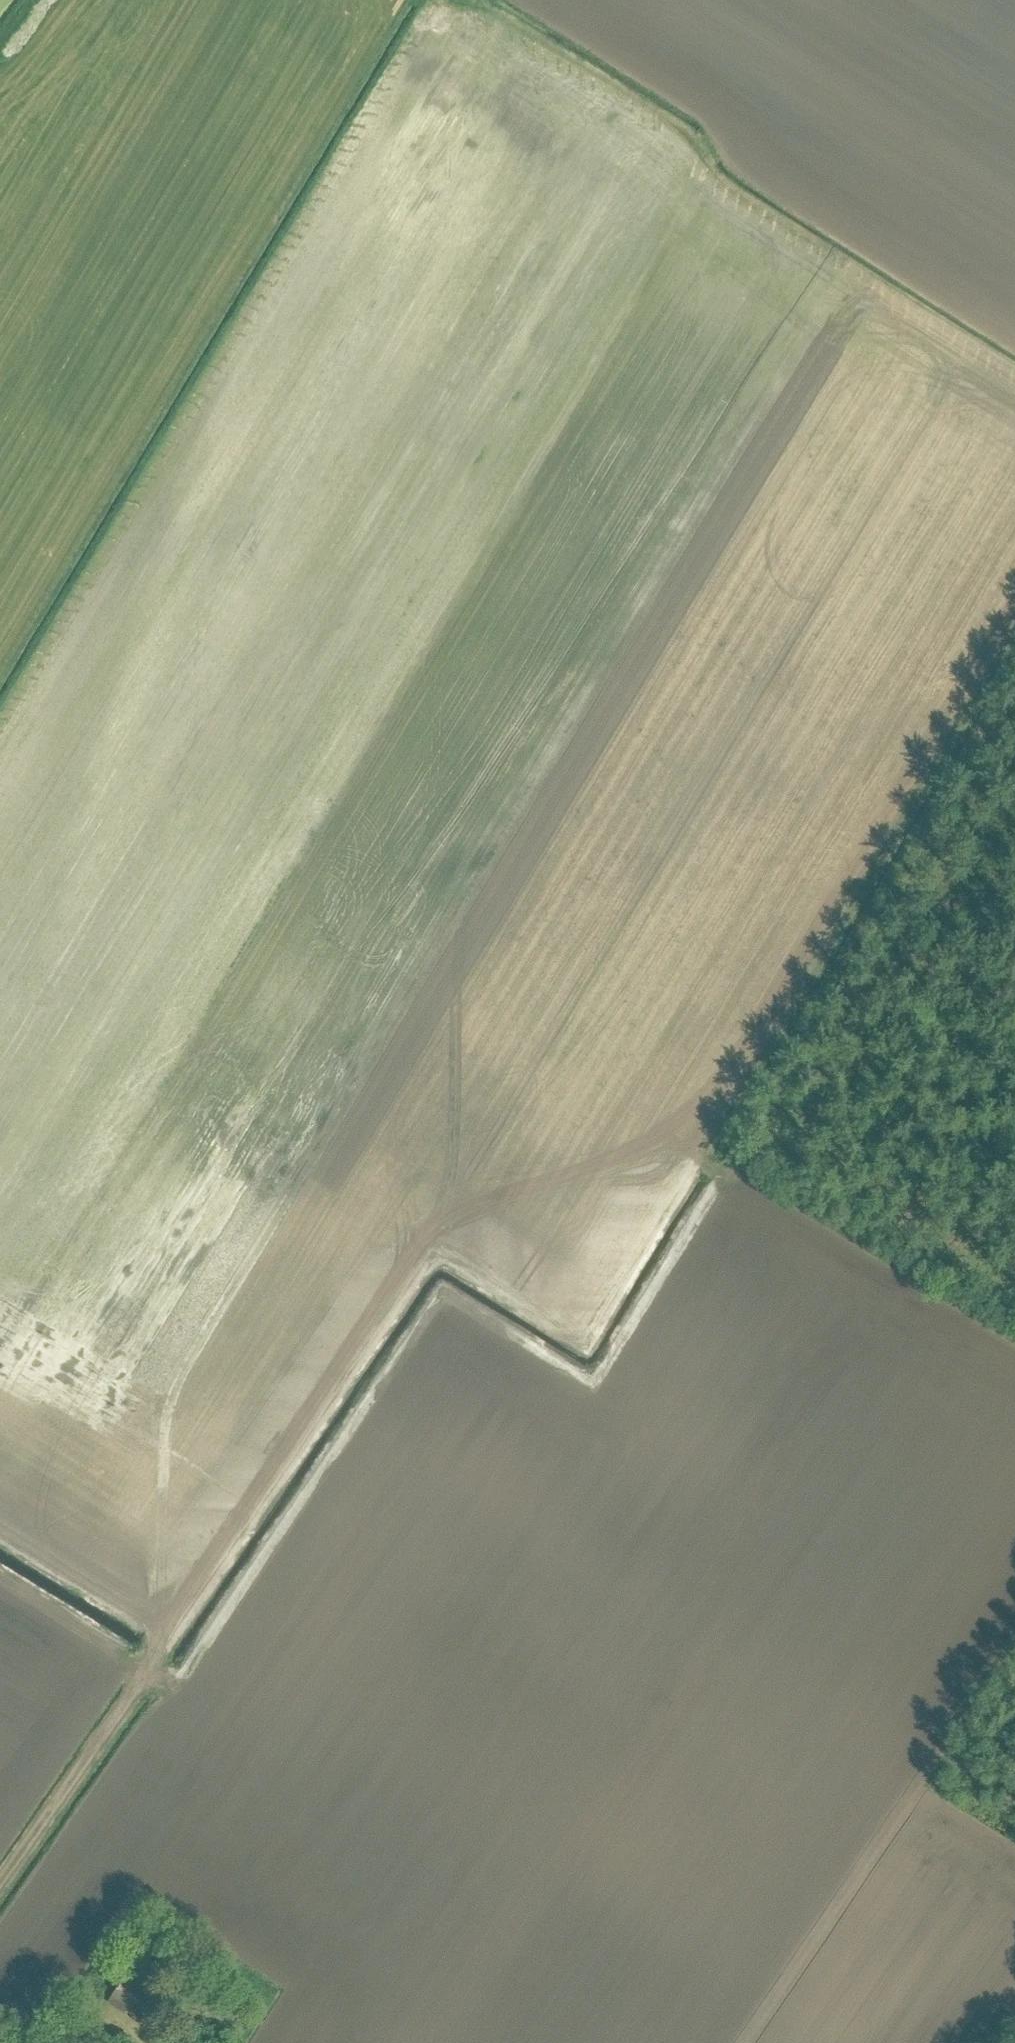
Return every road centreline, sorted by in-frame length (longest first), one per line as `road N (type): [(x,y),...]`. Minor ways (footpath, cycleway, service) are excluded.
road 1 (track): [(741,2042),(1014,1649)]
road 2 (track): [(160,1646),(0,1878)]

